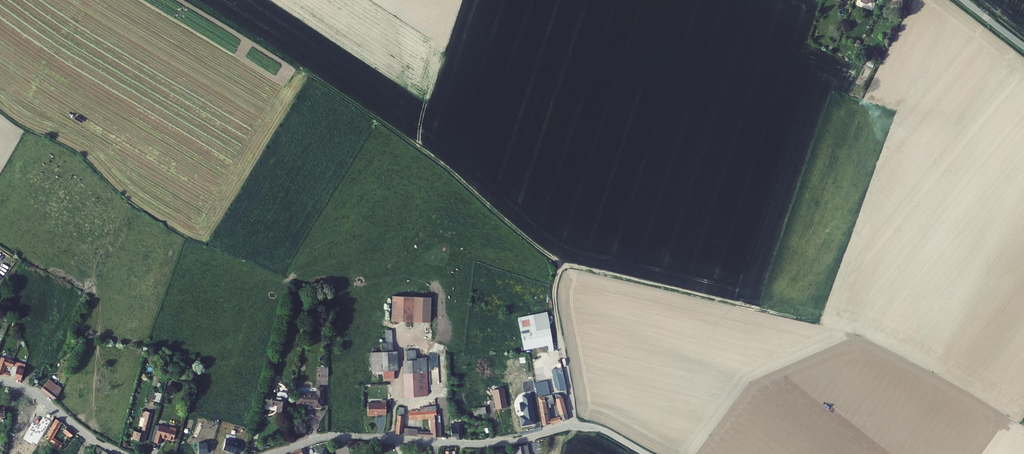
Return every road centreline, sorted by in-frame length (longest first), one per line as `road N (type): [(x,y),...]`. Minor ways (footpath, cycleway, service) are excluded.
road 1 (track): [(578,425),(558,307),(559,259),(412,146),(181,0)]
road 2 (tertiary): [(273,453),(327,437),(481,443),(583,425),(646,453)]
road 3 (tertiary): [(0,380),(31,391),(121,453)]

